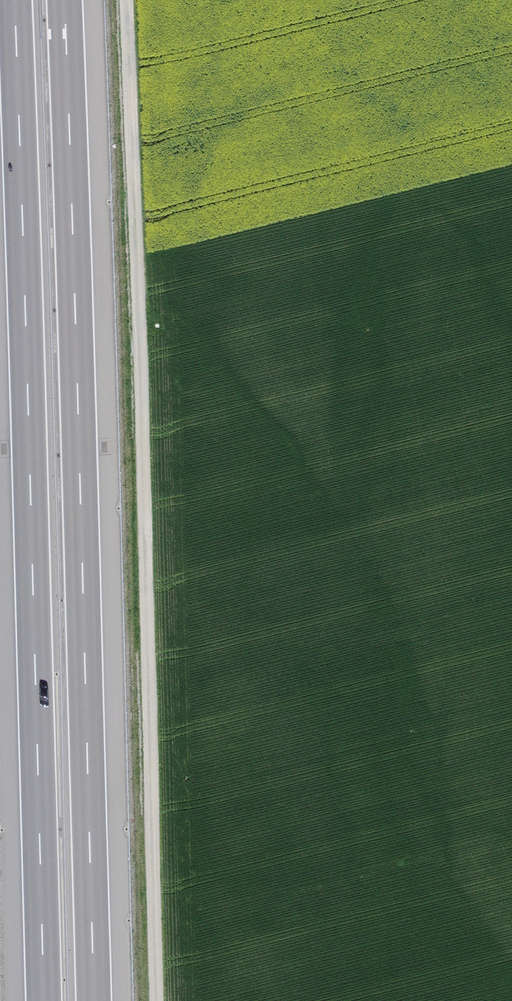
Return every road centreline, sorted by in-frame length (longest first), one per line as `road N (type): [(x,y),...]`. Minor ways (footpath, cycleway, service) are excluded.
road 1 (track): [(157,1000),(127,0)]
road 2 (motorway): [(15,0),(44,1000)]
road 3 (motorway): [(94,1000),(65,0)]

